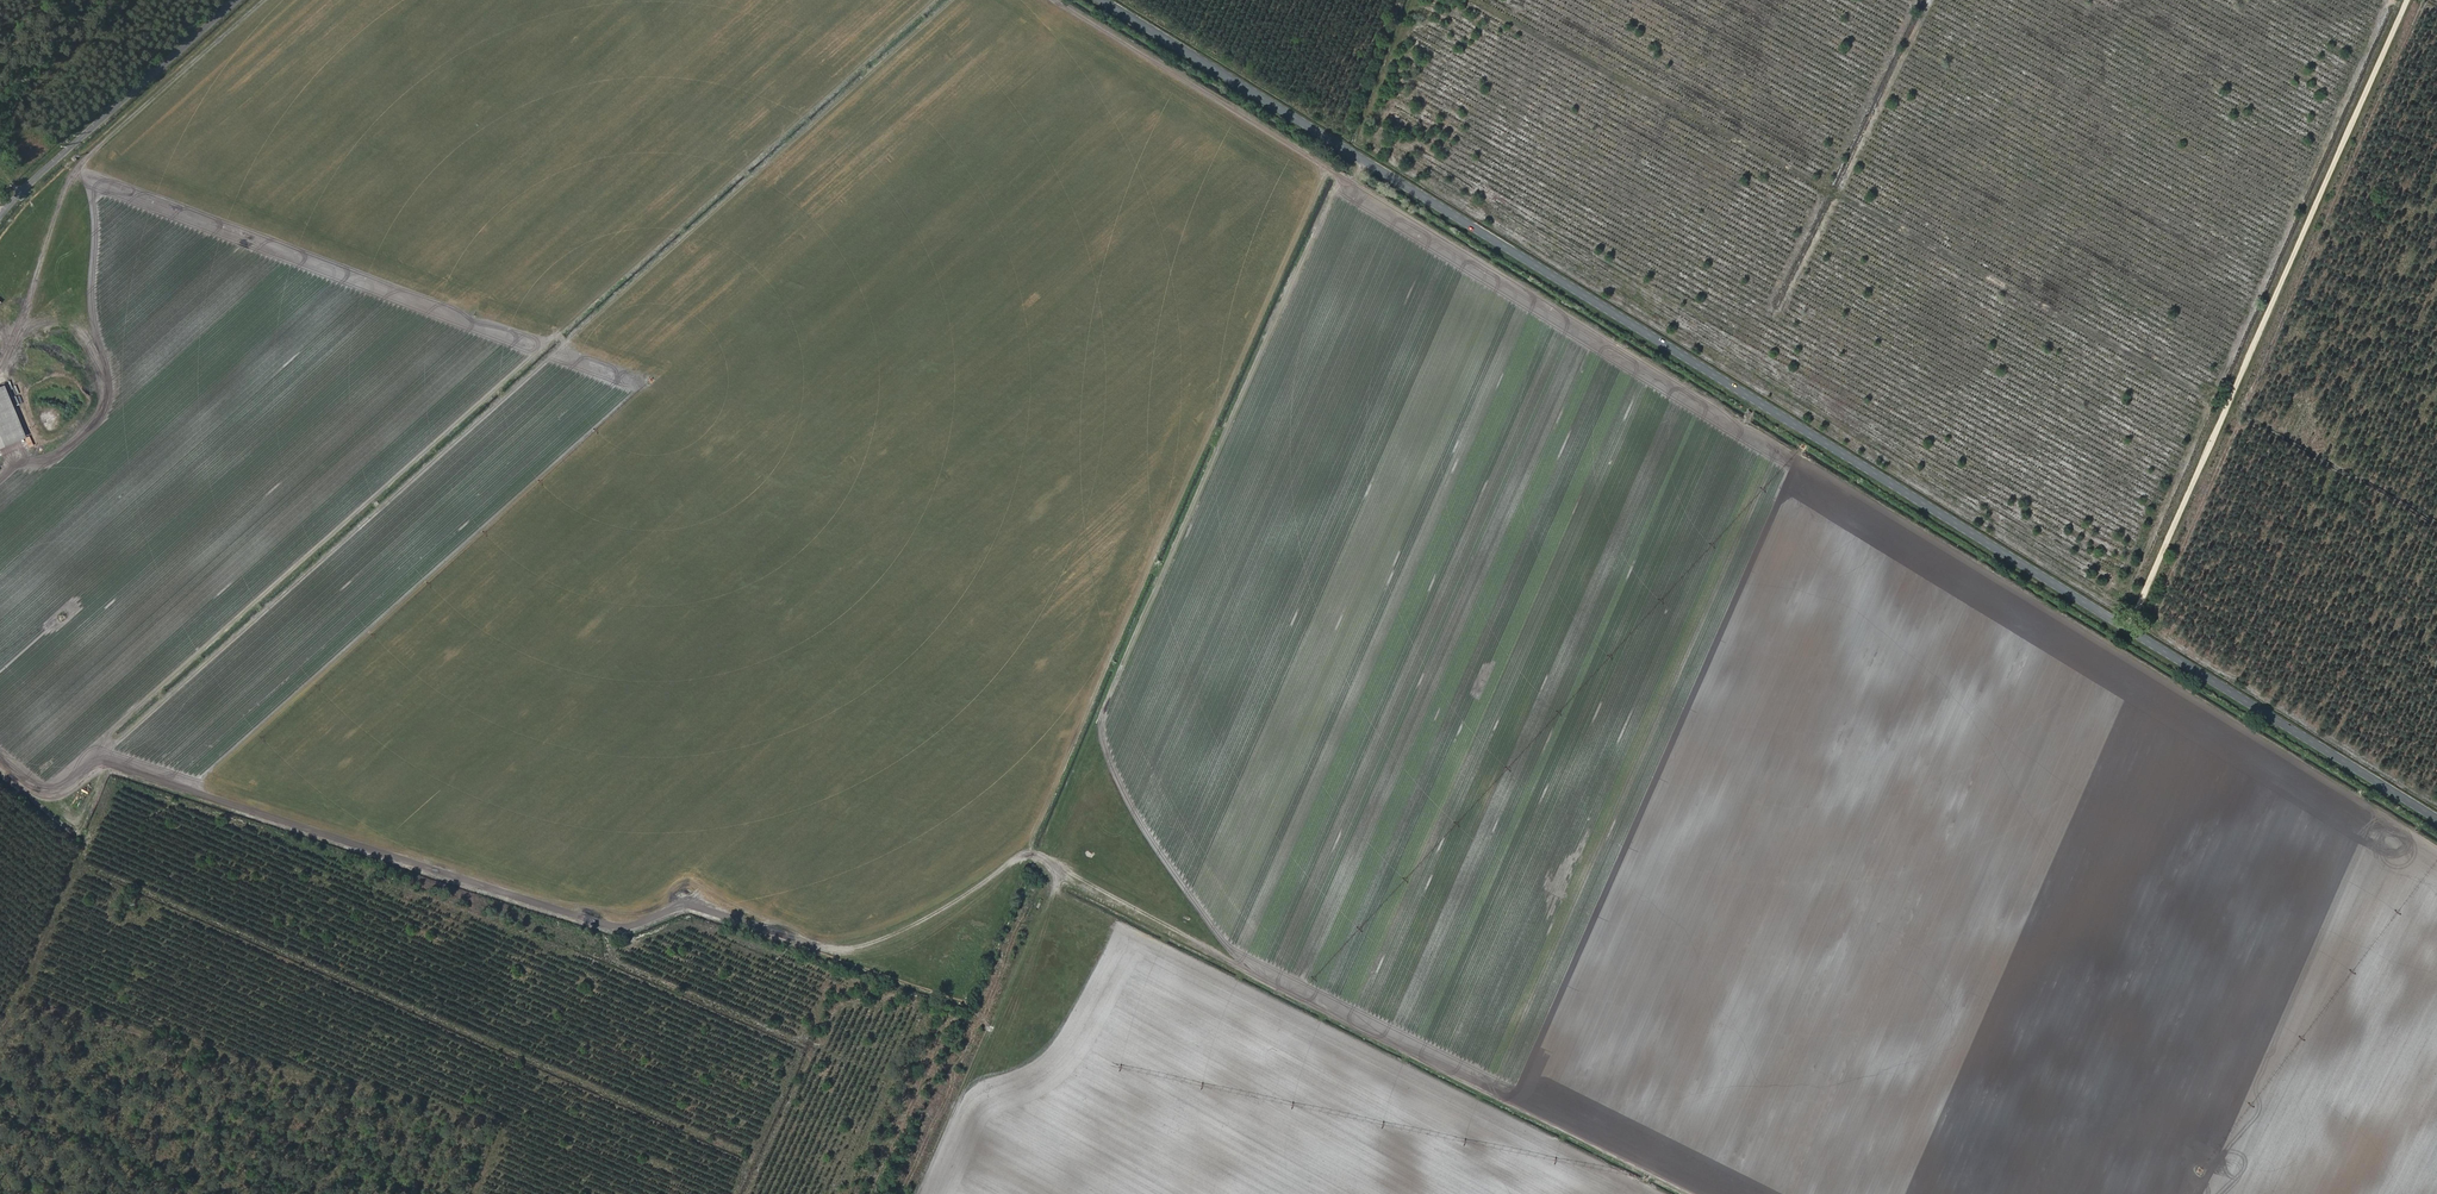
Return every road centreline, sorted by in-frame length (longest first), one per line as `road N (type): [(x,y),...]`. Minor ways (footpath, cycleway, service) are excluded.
road 1 (secondary): [(1100,0),(2436,822)]
road 2 (track): [(2413,0),(2131,637)]
road 3 (residential): [(0,216),(238,0)]

